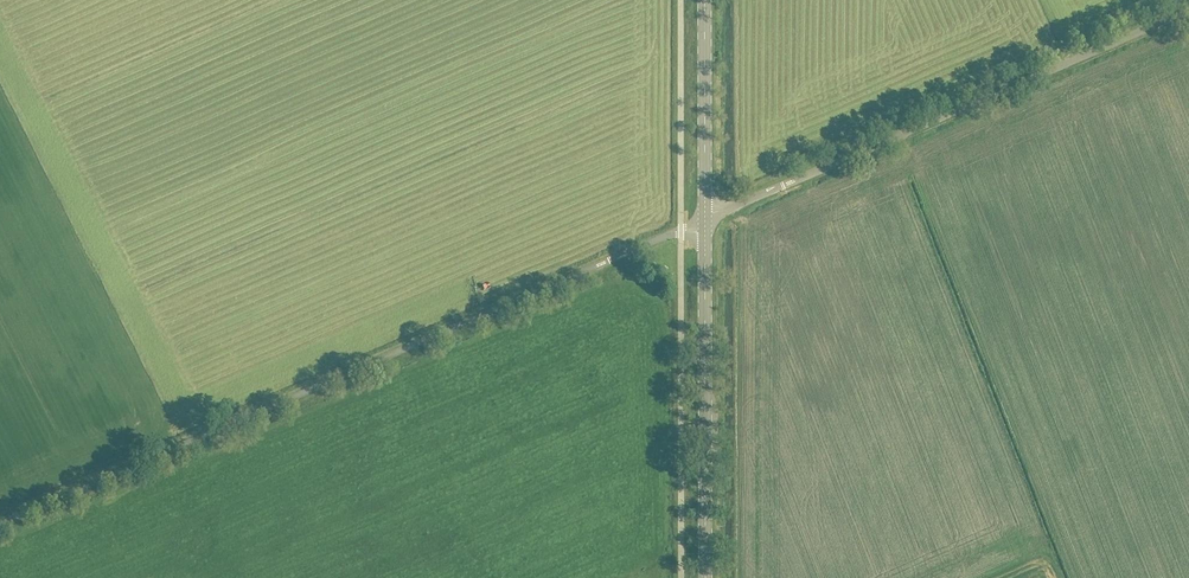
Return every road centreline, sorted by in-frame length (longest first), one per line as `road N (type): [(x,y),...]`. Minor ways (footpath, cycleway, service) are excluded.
road 1 (unclassified): [(0,523),(706,219)]
road 2 (unclassified): [(706,219),(1188,12)]
road 3 (secondary): [(706,577),(706,219)]
road 4 (secondary): [(706,219),(706,0)]

